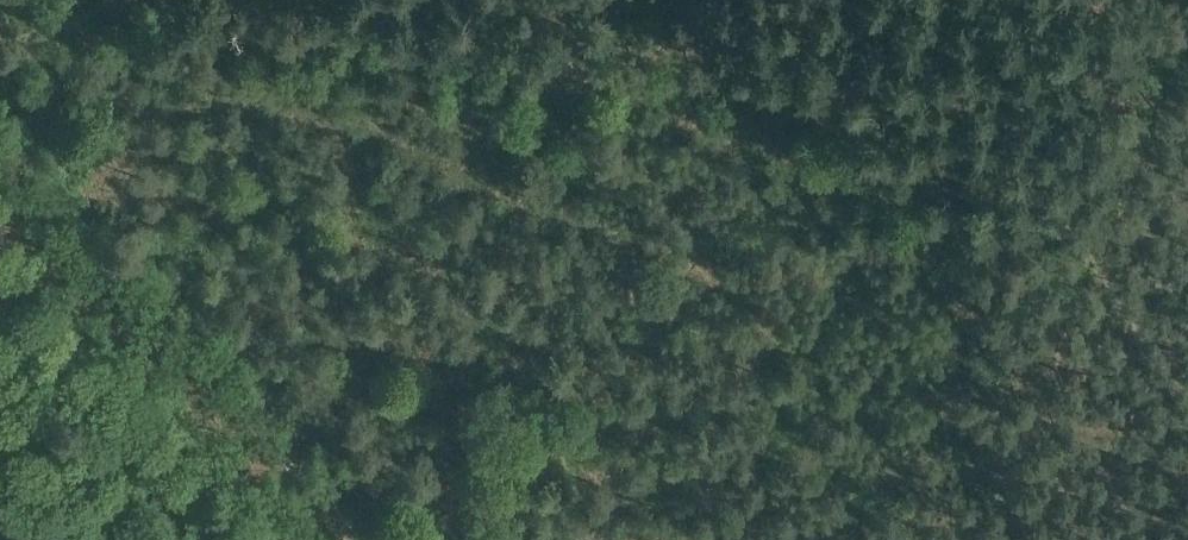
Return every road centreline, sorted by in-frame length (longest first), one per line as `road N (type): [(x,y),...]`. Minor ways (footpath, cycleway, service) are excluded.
road 1 (track): [(362,539),(0,155)]

